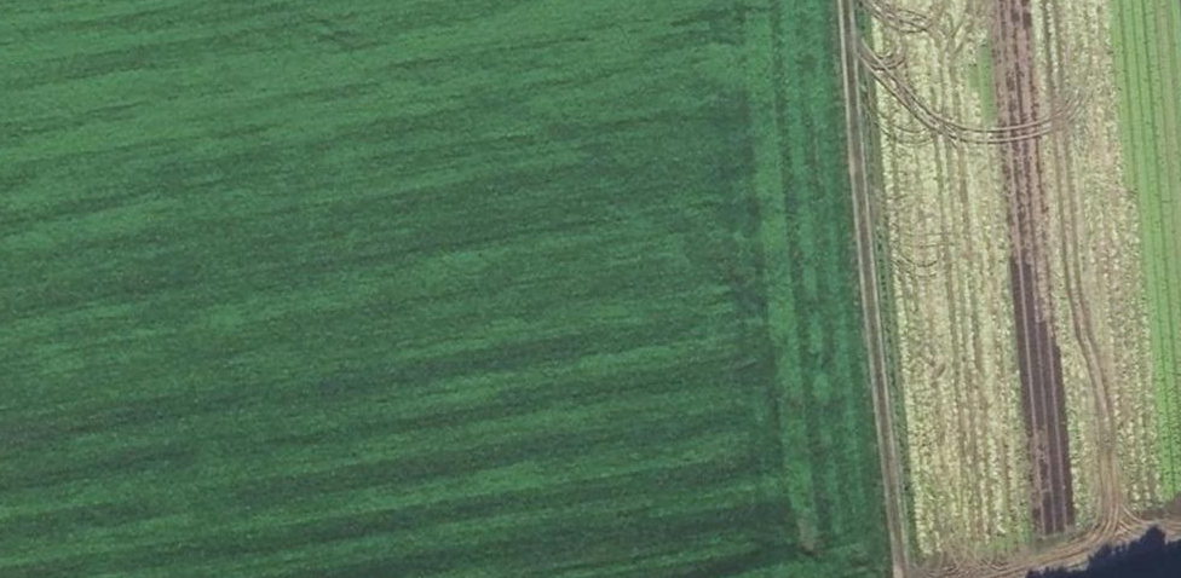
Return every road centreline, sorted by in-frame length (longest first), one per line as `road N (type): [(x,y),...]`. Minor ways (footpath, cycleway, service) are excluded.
road 1 (track): [(844,0),(888,445),(911,577)]

